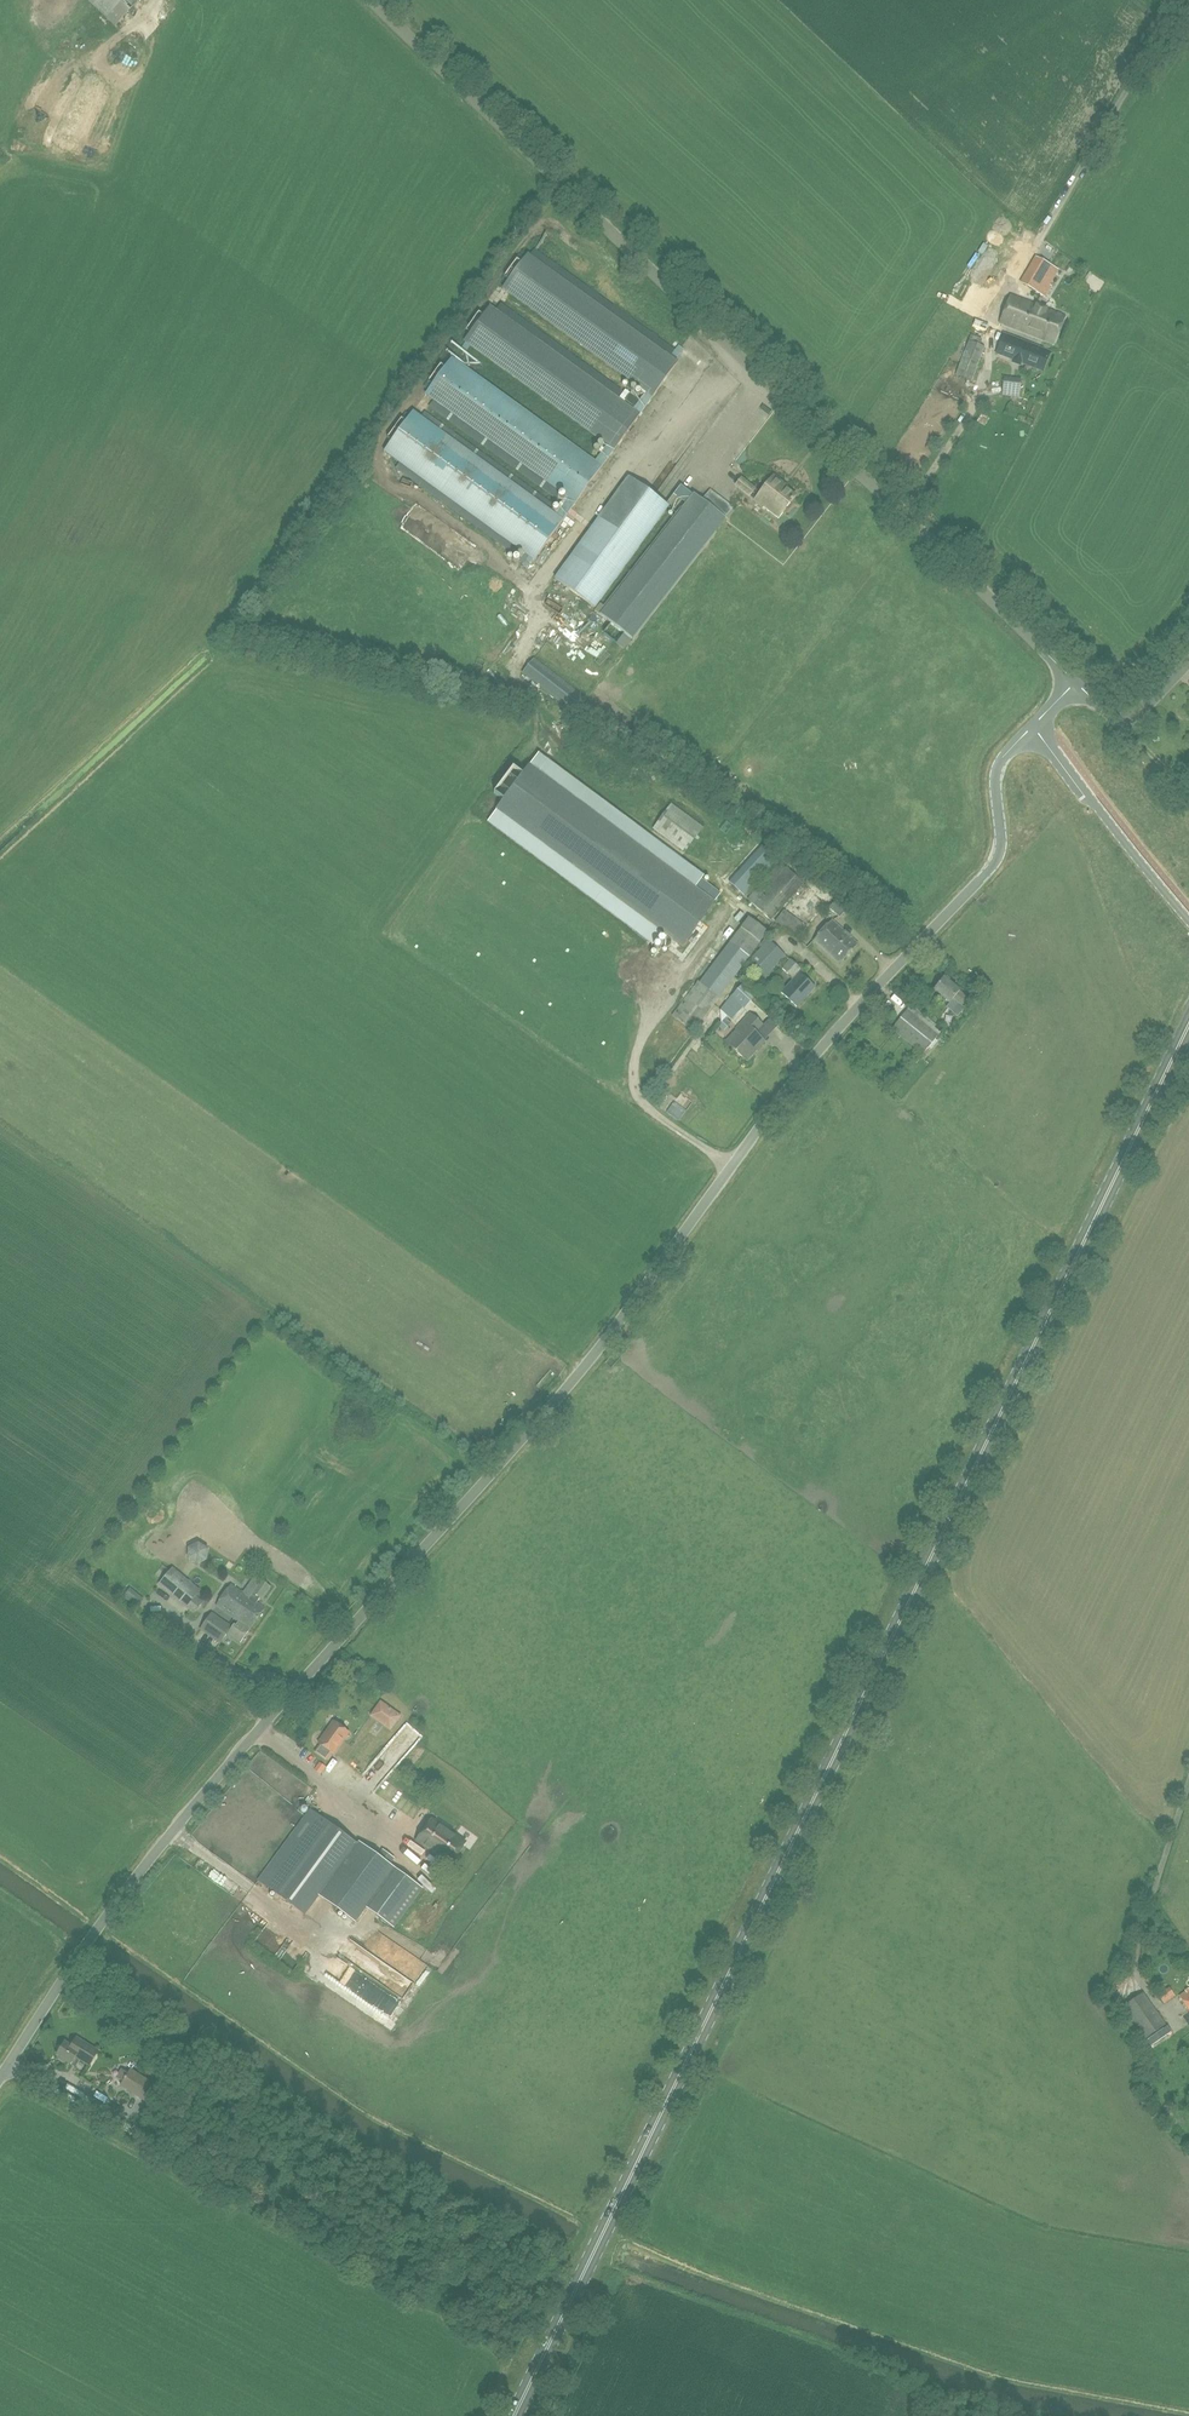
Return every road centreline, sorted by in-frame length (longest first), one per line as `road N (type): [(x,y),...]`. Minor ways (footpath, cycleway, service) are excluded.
road 1 (unclassified): [(0,2078),(140,1871),(593,1354),(821,1046),(991,867),(1001,840),(997,767),(1035,726)]
road 2 (primary): [(513,2415),(1188,1025)]
road 3 (unclassified): [(1076,684),(358,0)]
road 4 (unclassified): [(1035,726),(1188,921)]

